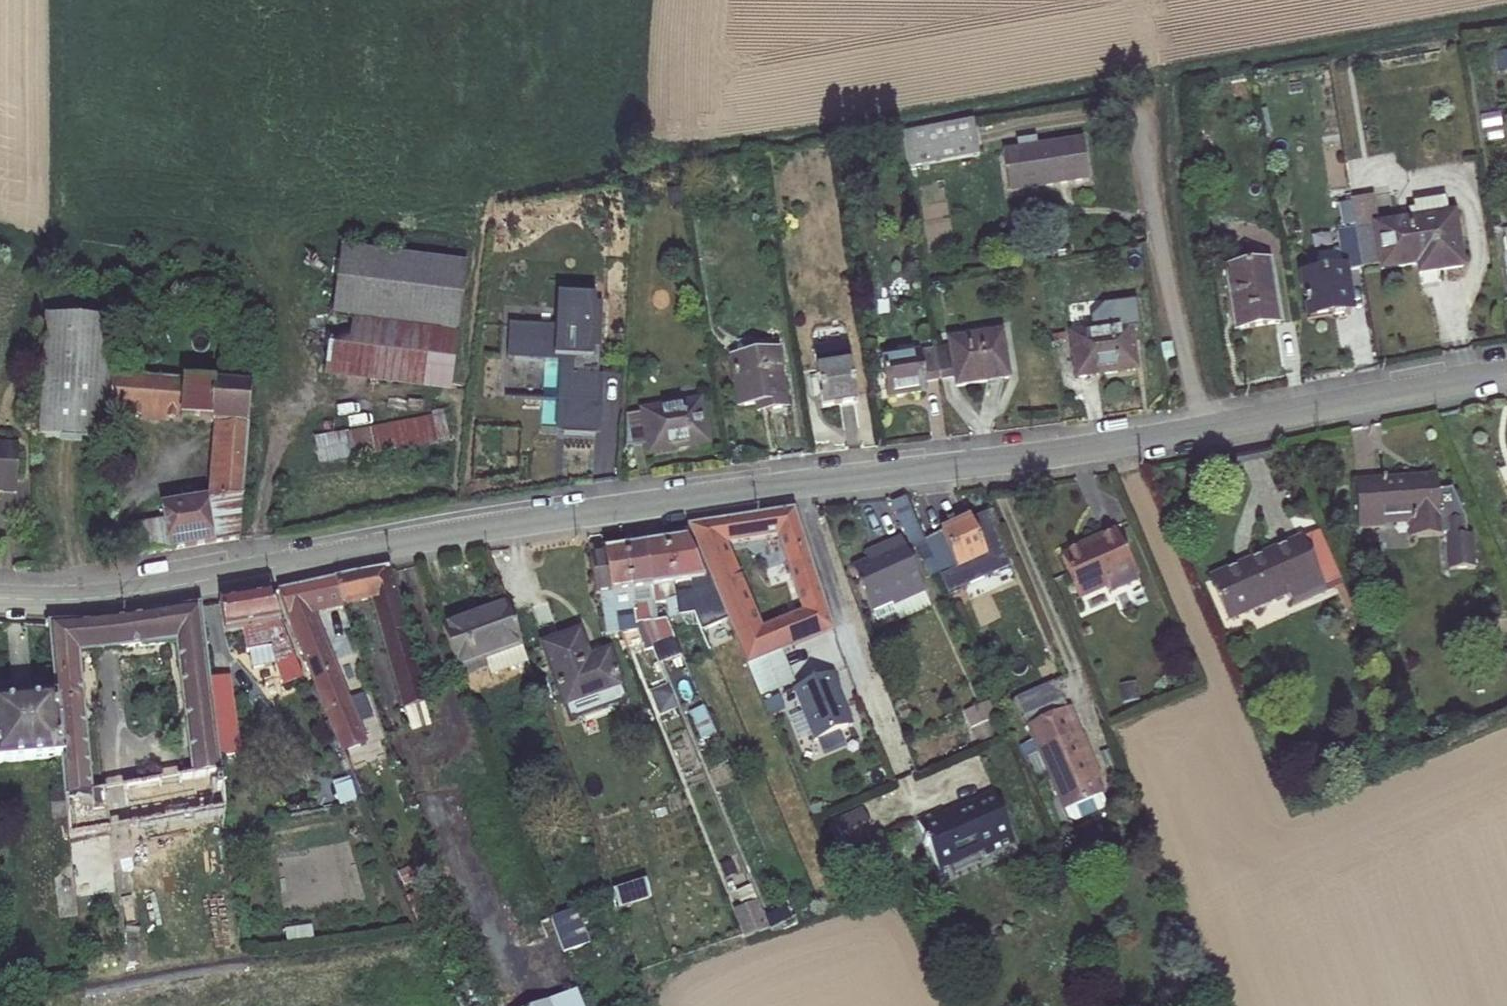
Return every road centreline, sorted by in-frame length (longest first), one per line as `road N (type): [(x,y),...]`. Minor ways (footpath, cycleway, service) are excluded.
road 1 (residential): [(0,596),(62,601),(150,592),(426,538),(1193,431)]
road 2 (residential): [(1193,431),(1506,369)]
road 3 (residential): [(1193,431),(1134,125)]

